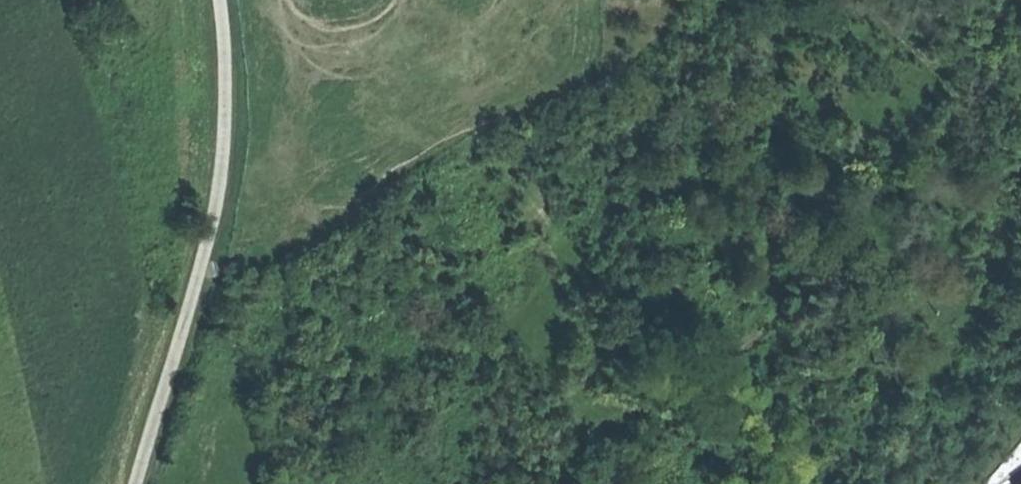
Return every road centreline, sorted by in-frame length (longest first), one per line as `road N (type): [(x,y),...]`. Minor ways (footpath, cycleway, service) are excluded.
road 1 (unclassified): [(140,483),(225,180),(222,0)]
road 2 (track): [(870,0),(1020,161)]

